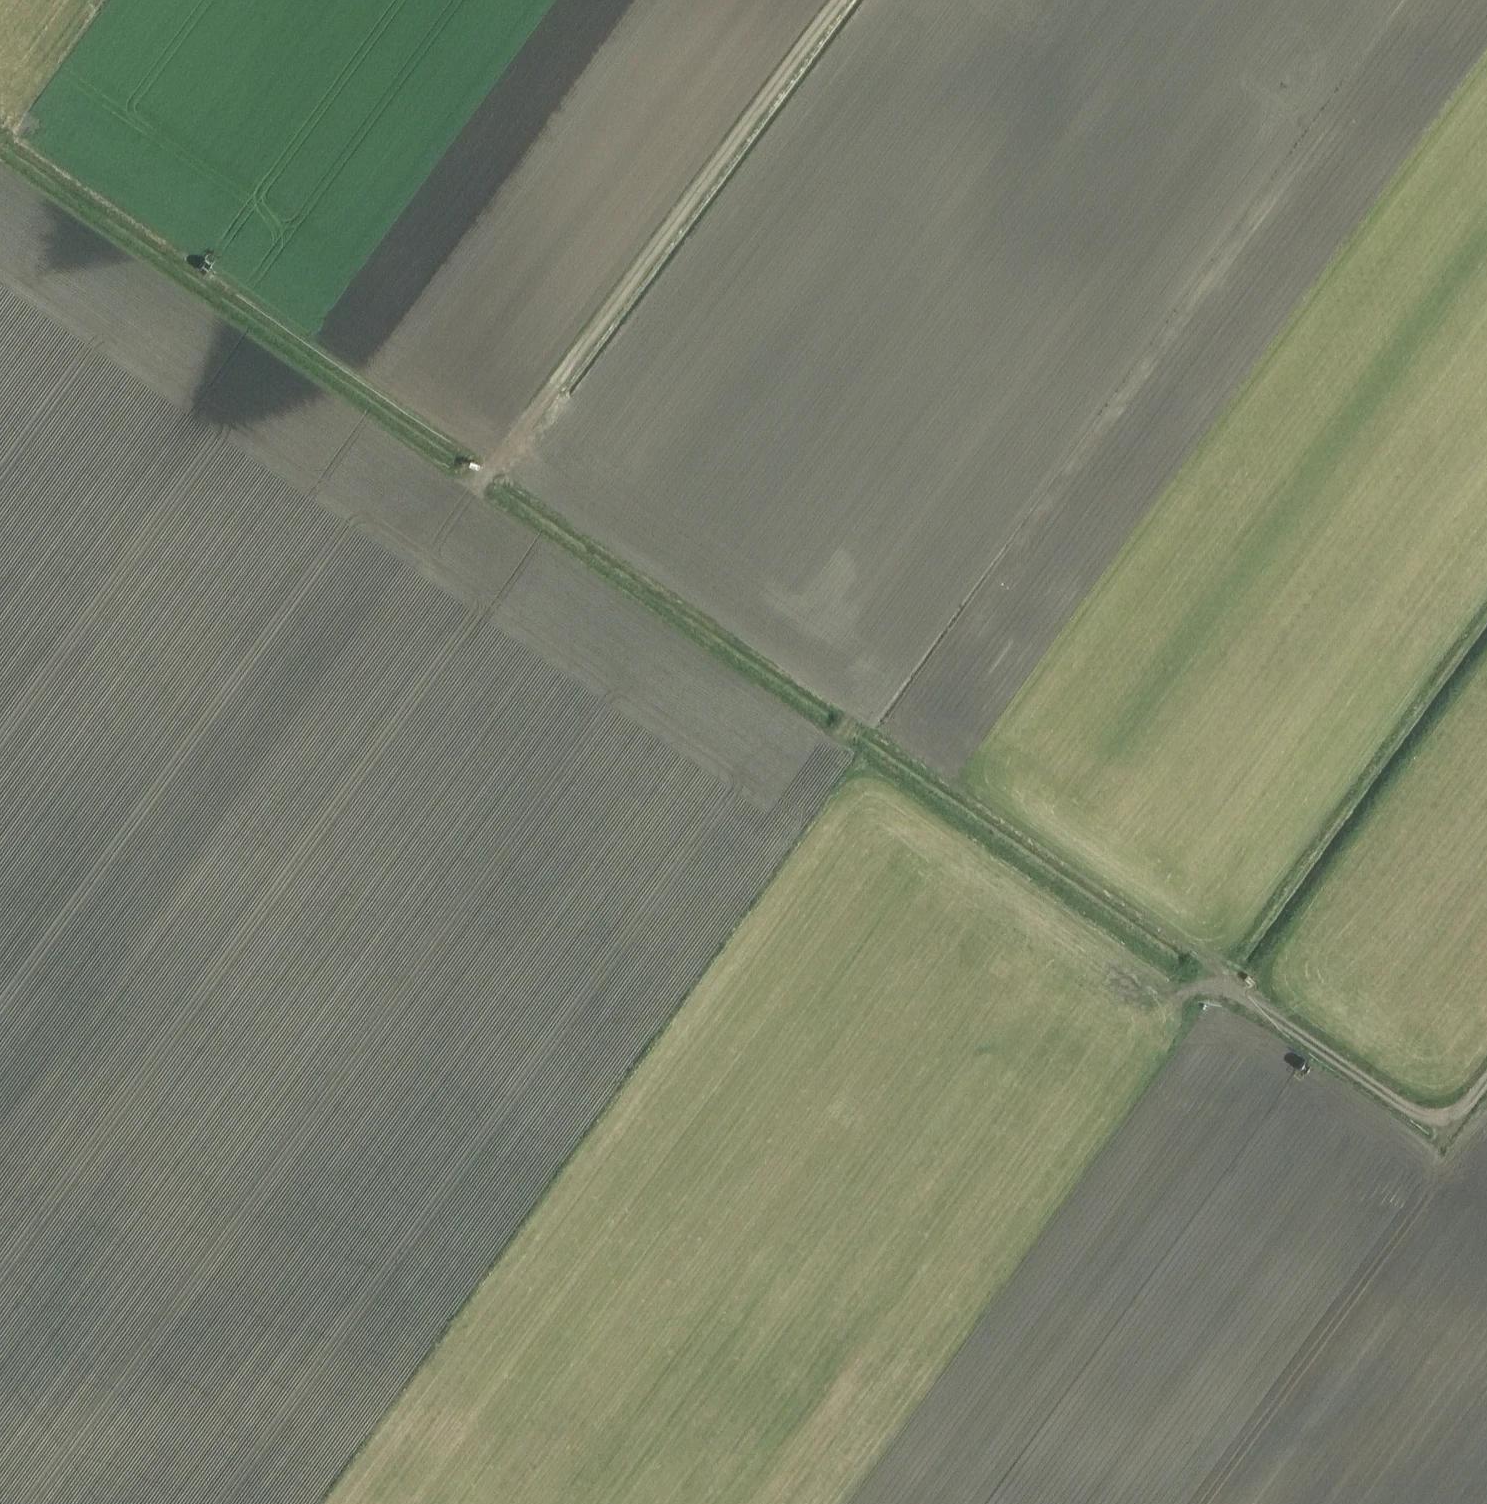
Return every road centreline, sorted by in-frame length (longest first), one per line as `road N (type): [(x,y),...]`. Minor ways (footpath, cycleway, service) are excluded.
road 1 (track): [(841,0),(493,472)]
road 2 (track): [(1486,1075),(1447,1115),(1413,1113),(1256,1010)]

